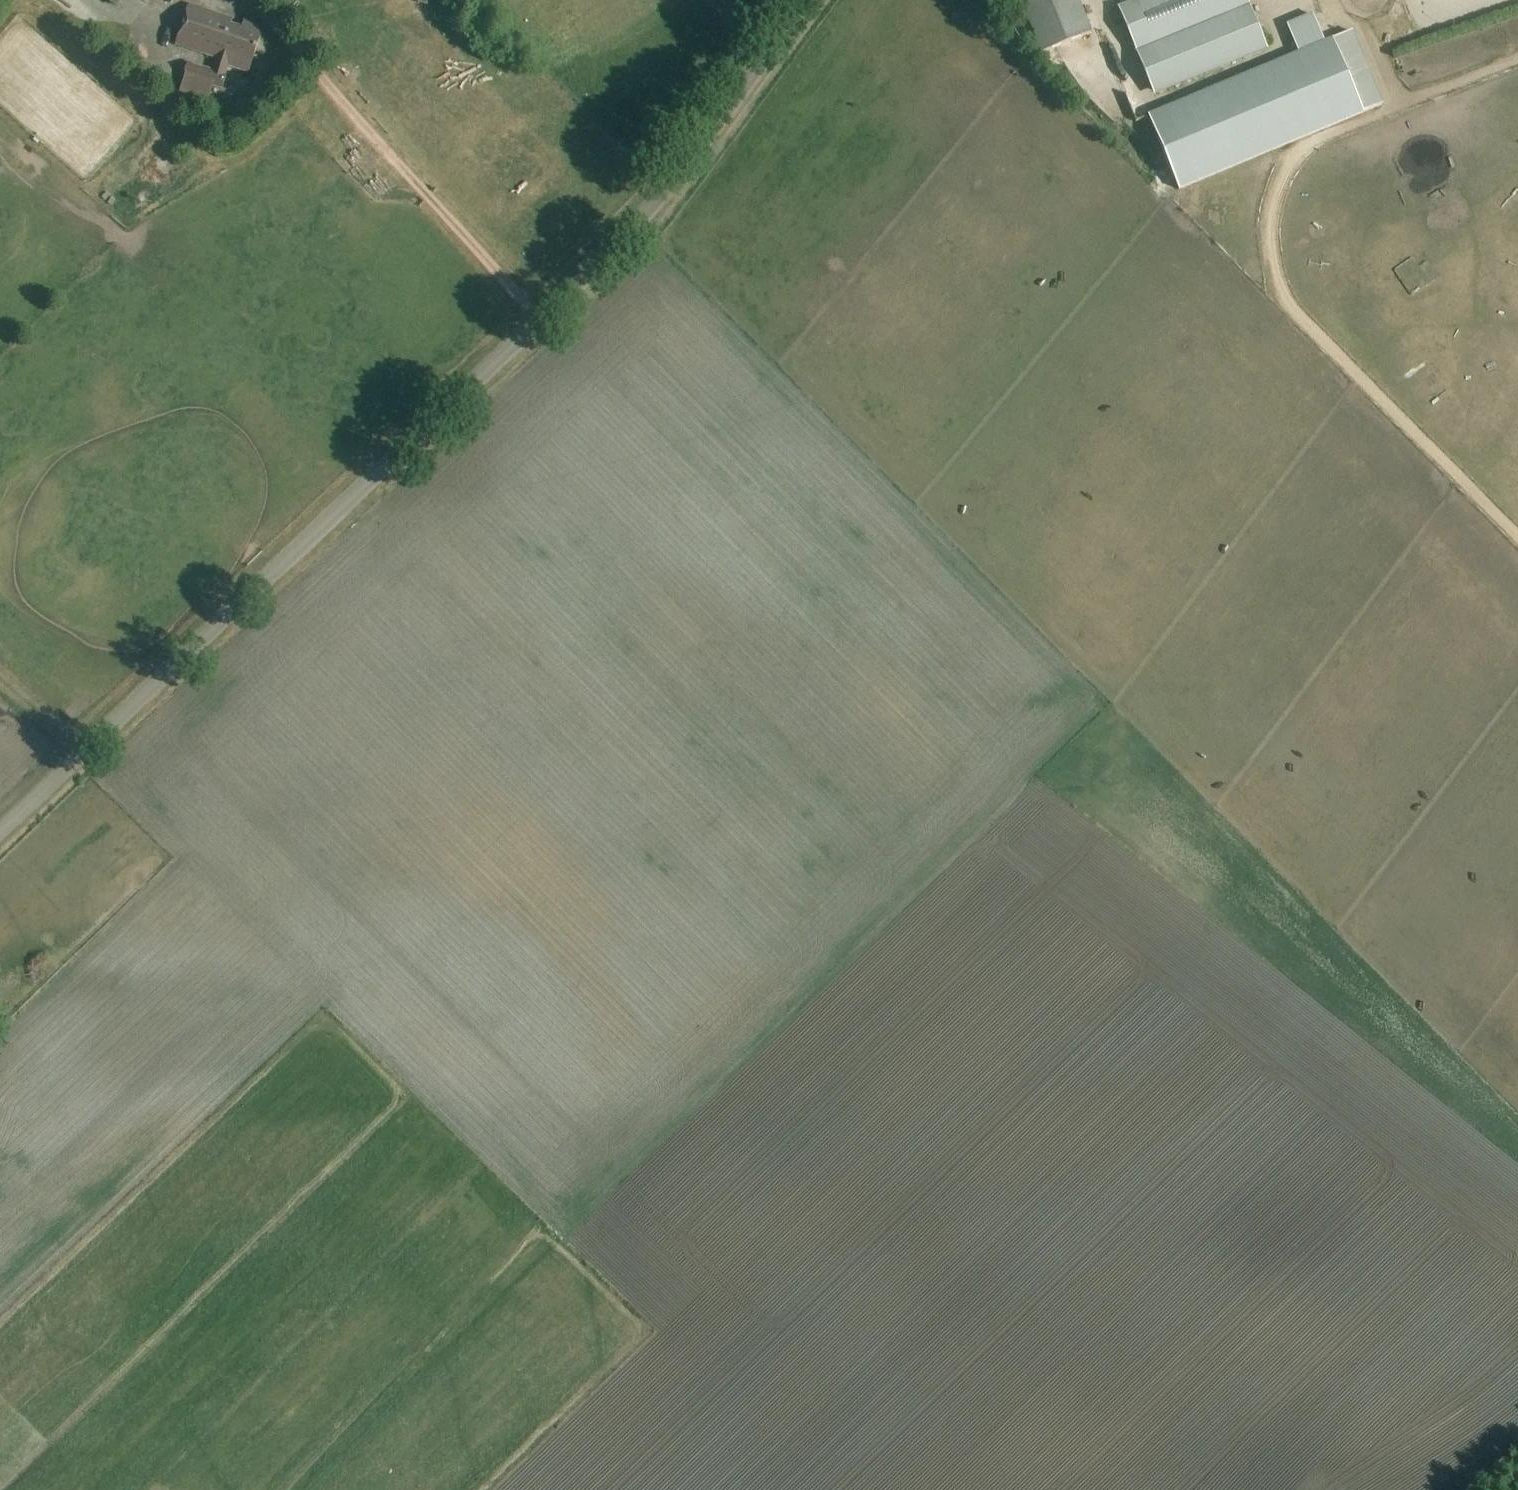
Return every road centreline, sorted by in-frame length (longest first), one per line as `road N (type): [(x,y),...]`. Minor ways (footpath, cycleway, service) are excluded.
road 1 (tertiary): [(0,830),(622,238),(807,0)]
road 2 (track): [(537,319),(250,0)]

